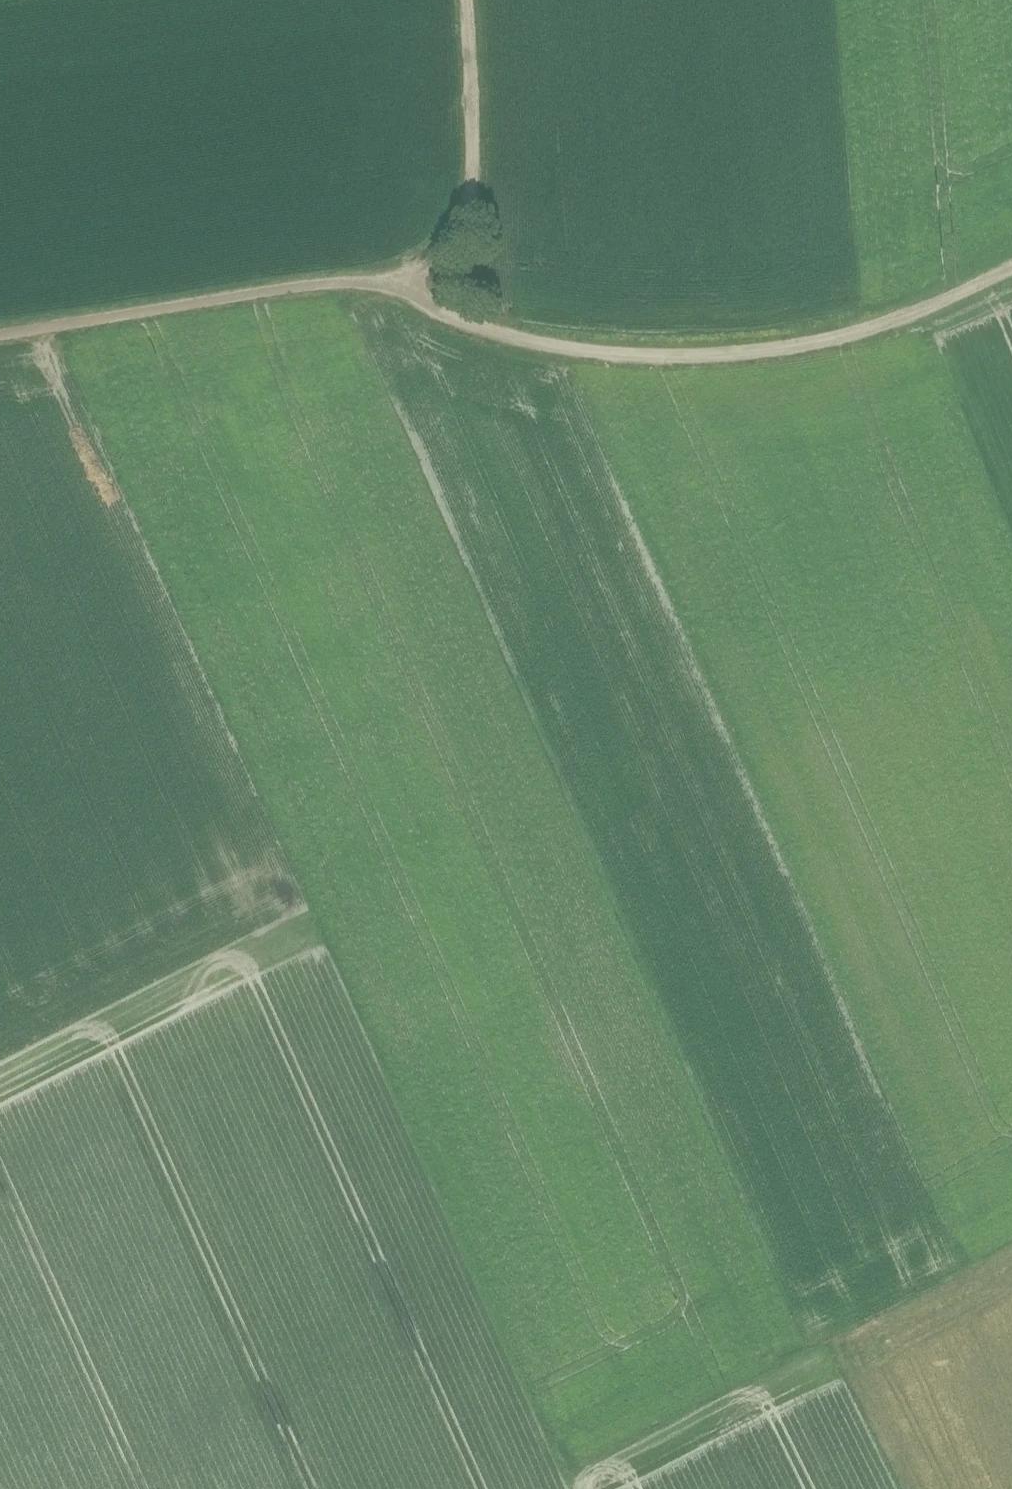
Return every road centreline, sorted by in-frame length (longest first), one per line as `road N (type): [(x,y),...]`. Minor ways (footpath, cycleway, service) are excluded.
road 1 (track): [(405,289),(501,330),(580,350),(691,352),(869,328),(1011,270)]
road 2 (track): [(0,335),(310,285),(405,289)]
road 3 (track): [(466,0),(473,158),(466,219),(456,241),(405,289)]

